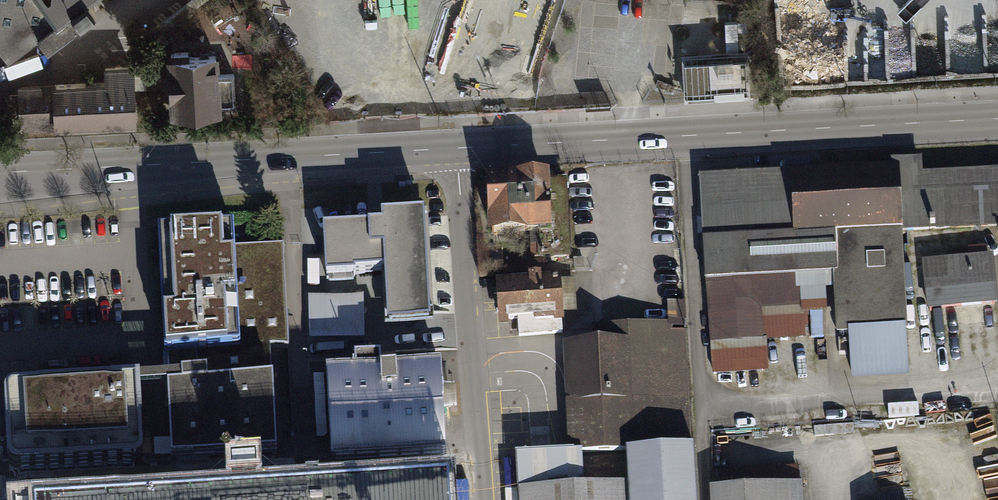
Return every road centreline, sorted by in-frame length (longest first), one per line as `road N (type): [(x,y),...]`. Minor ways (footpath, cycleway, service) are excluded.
road 1 (primary): [(458,152),(997,120)]
road 2 (primary): [(0,184),(458,152)]
road 3 (residential): [(481,499),(458,152)]

